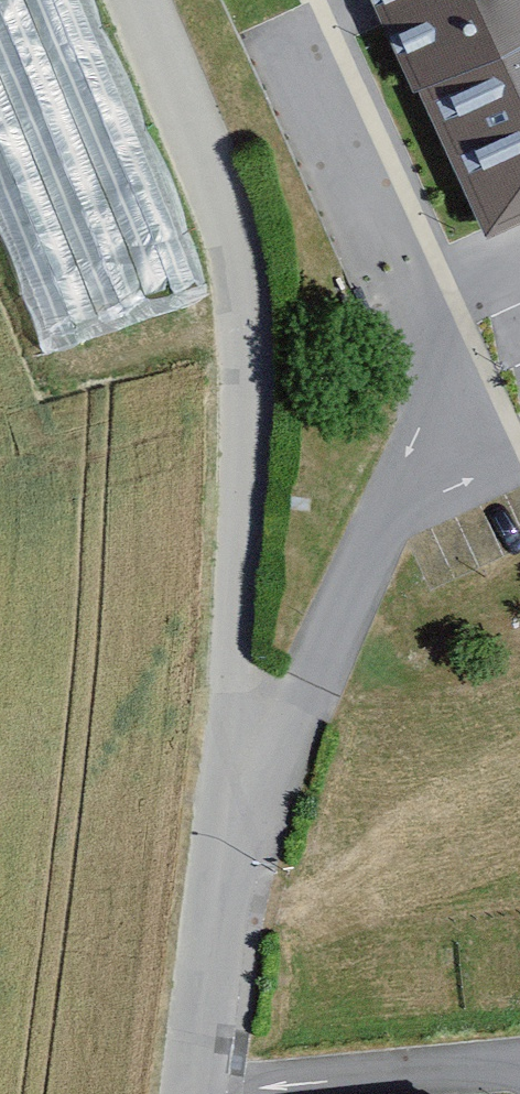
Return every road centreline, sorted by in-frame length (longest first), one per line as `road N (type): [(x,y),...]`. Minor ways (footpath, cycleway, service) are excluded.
road 1 (residential): [(184,1093),(228,816),(223,225),(134,0)]
road 2 (track): [(313,0),(472,350),(228,816)]

